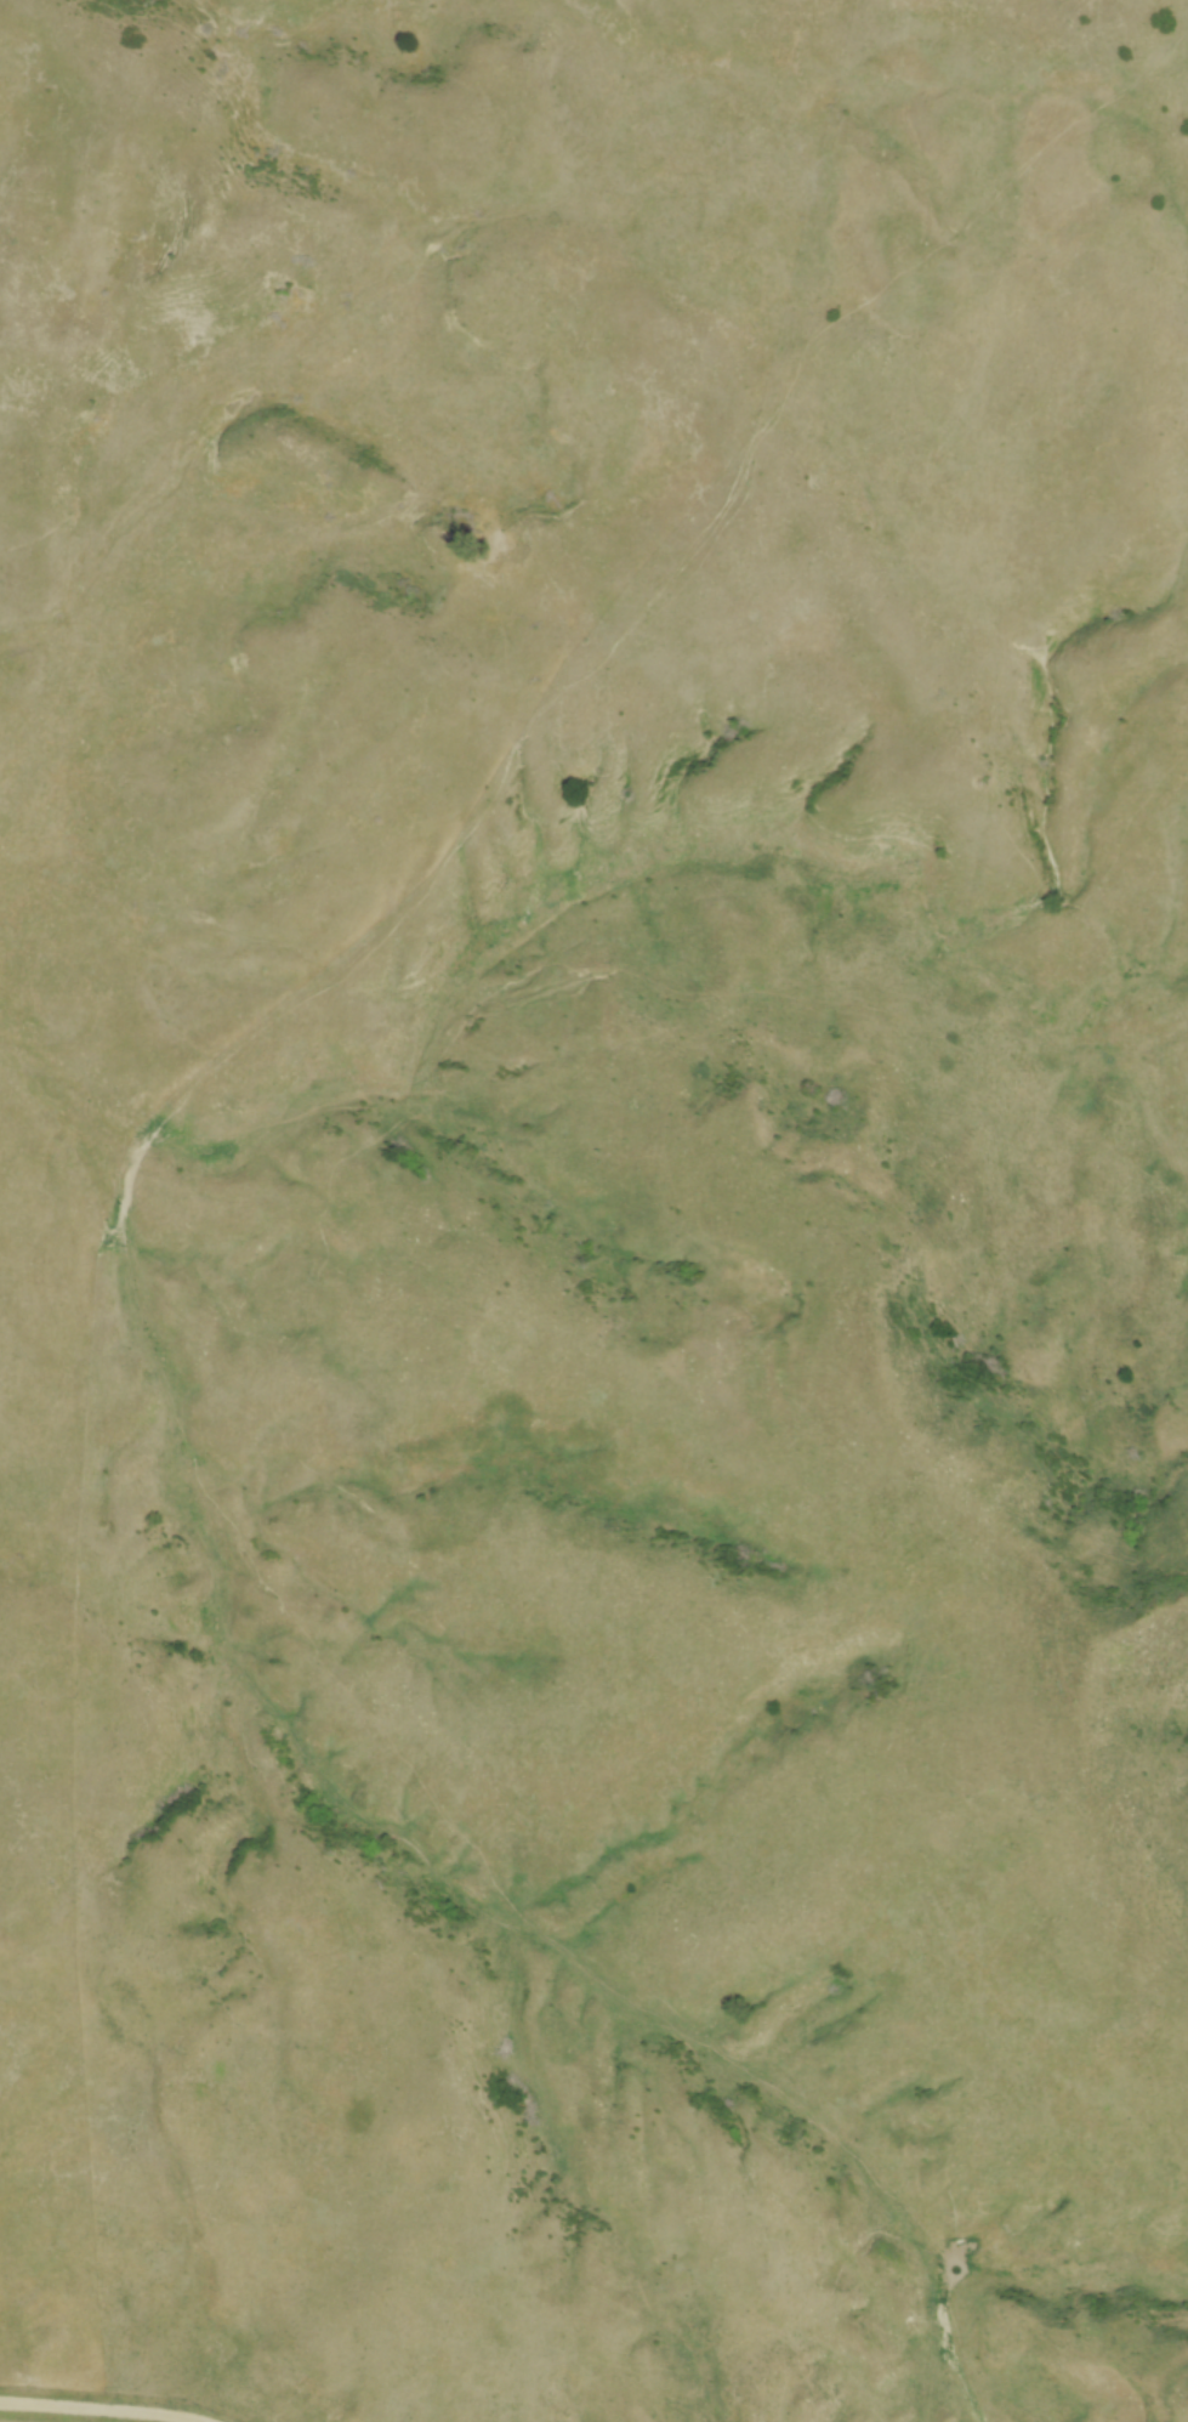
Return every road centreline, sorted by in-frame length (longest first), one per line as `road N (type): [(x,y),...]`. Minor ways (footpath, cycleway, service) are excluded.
road 1 (residential): [(0,2404),(197,2421)]

